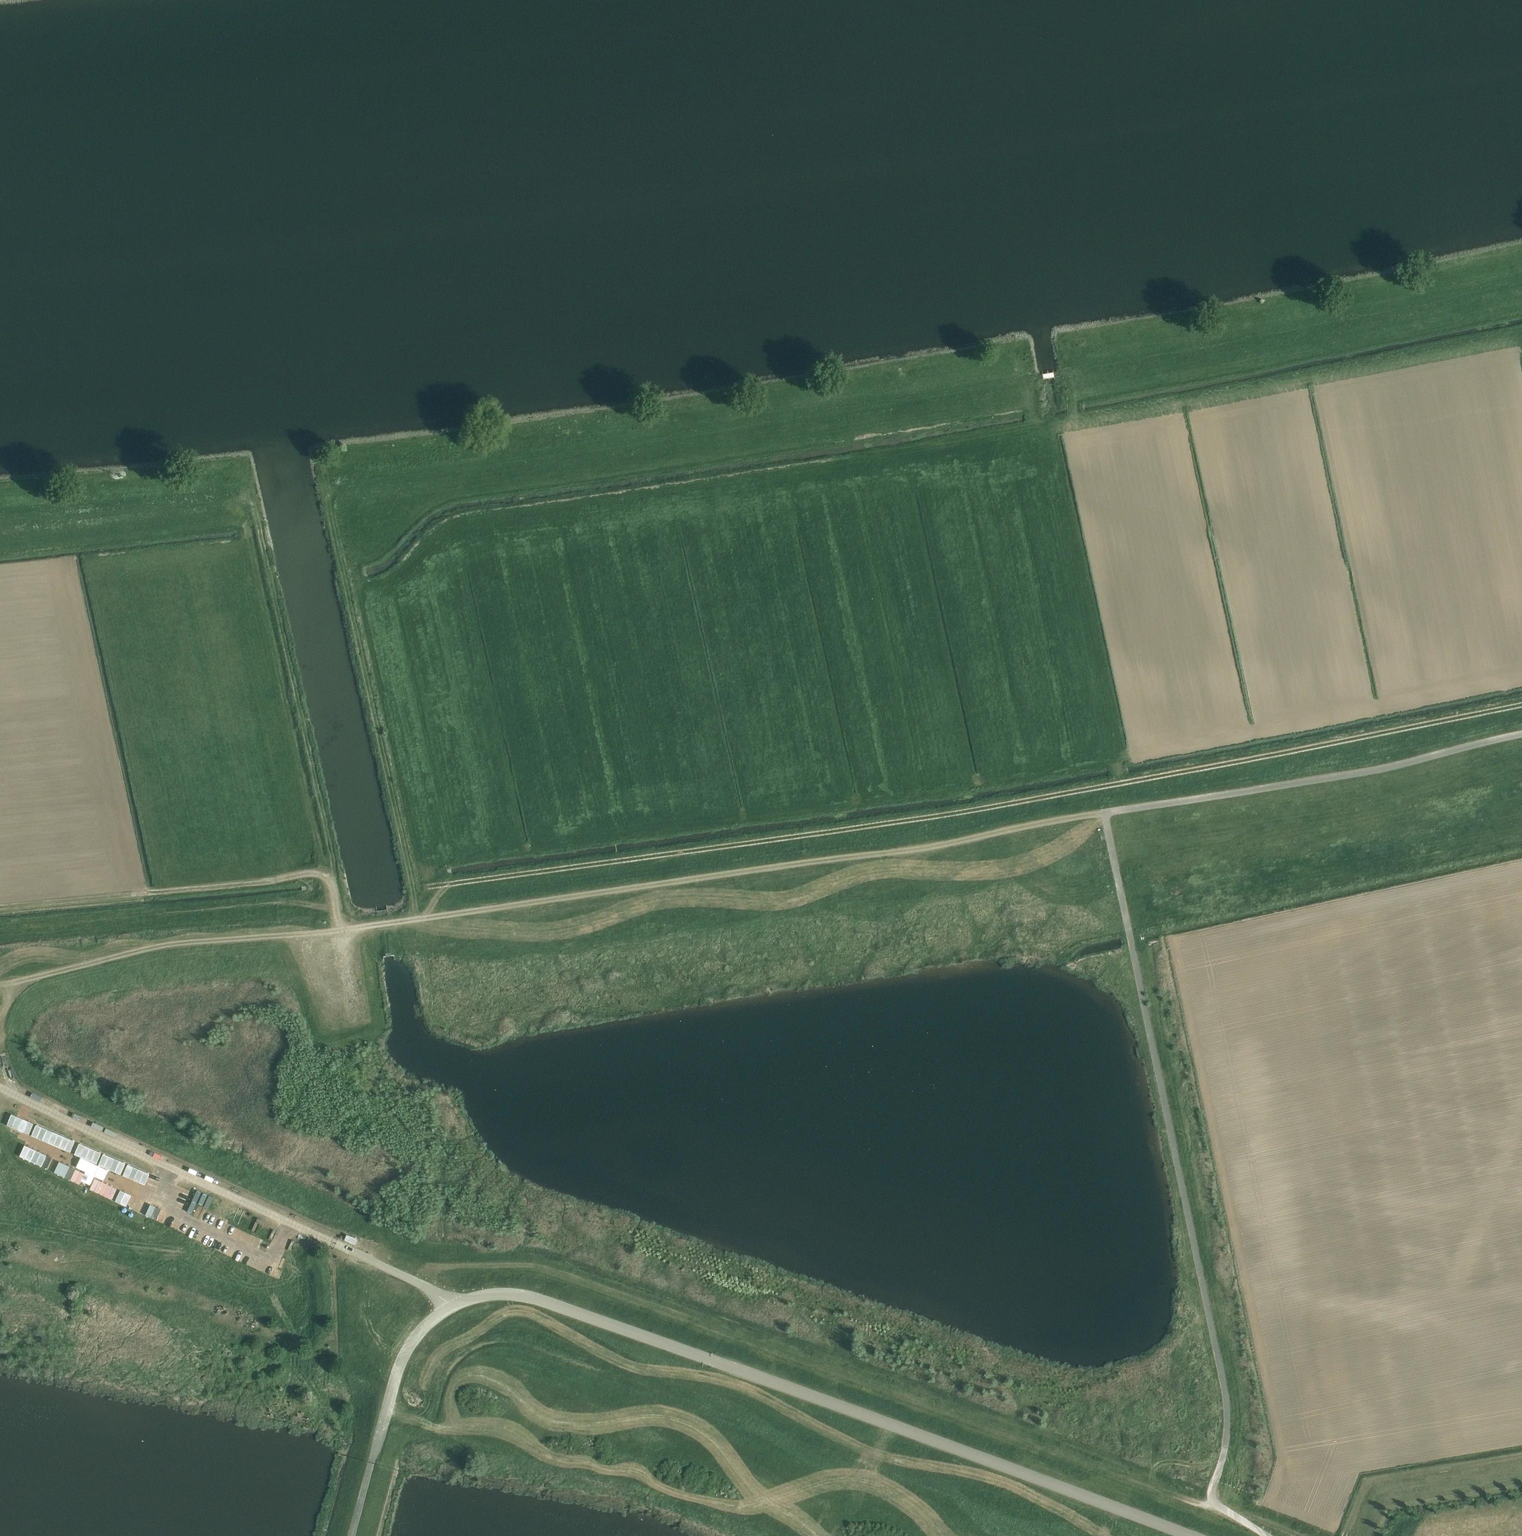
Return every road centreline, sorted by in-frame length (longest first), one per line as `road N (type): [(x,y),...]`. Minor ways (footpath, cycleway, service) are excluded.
road 1 (track): [(3,1054),(1,1027),(22,985),(161,947),(414,922),(1105,813)]
road 2 (unclassified): [(1191,1535),(532,1296),(486,1294),(454,1306)]

